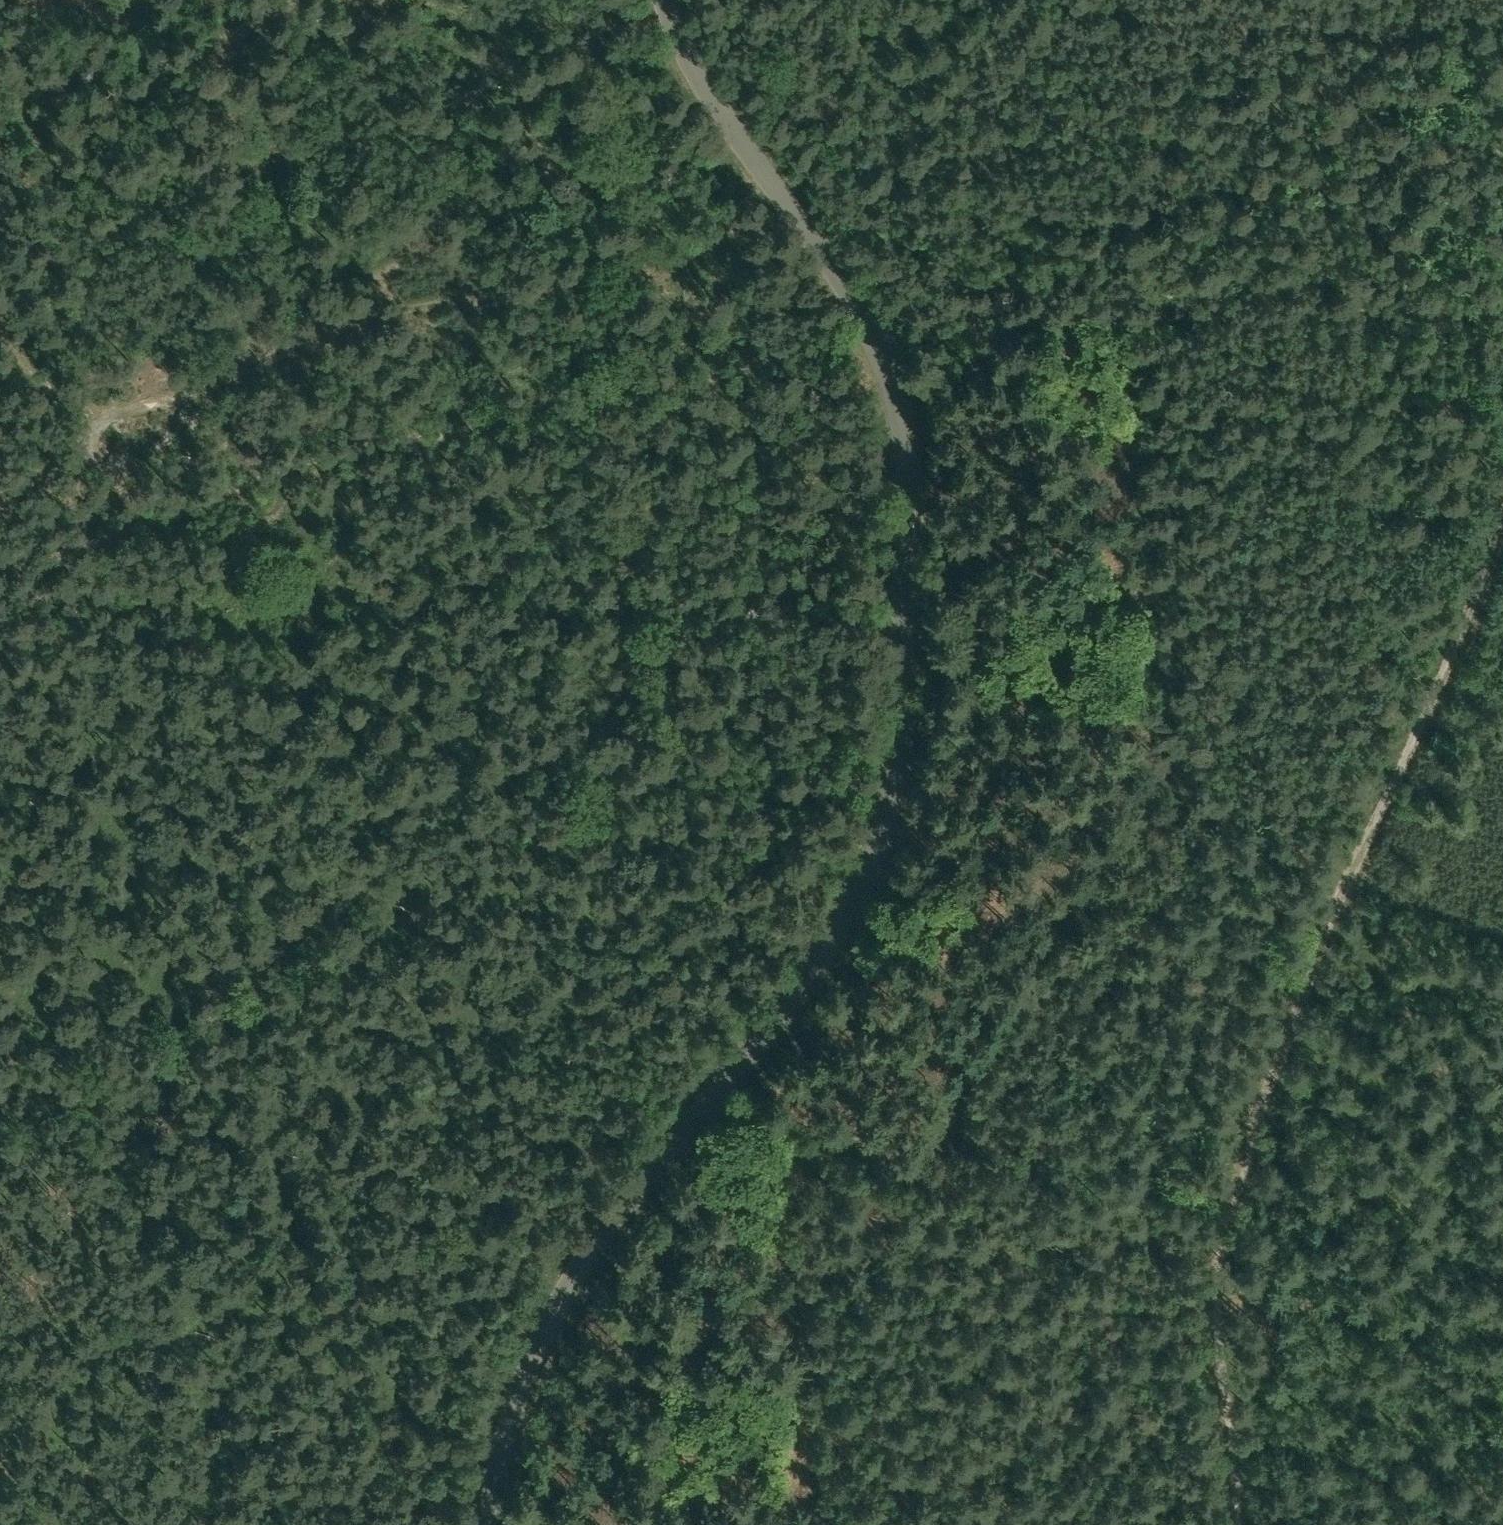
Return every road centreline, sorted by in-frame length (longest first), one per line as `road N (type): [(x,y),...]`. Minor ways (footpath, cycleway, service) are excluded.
road 1 (unclassified): [(494,1524),(536,1365),(564,1303),(607,1236),(842,940),(890,830),(907,750),(906,525),(888,332),(717,103),(669,0)]
road 2 (track): [(1502,479),(1429,707),(1324,919),(1230,1189),(1213,1266),(1212,1355),(1230,1524)]
road 3 (track): [(888,332),(1502,312)]

